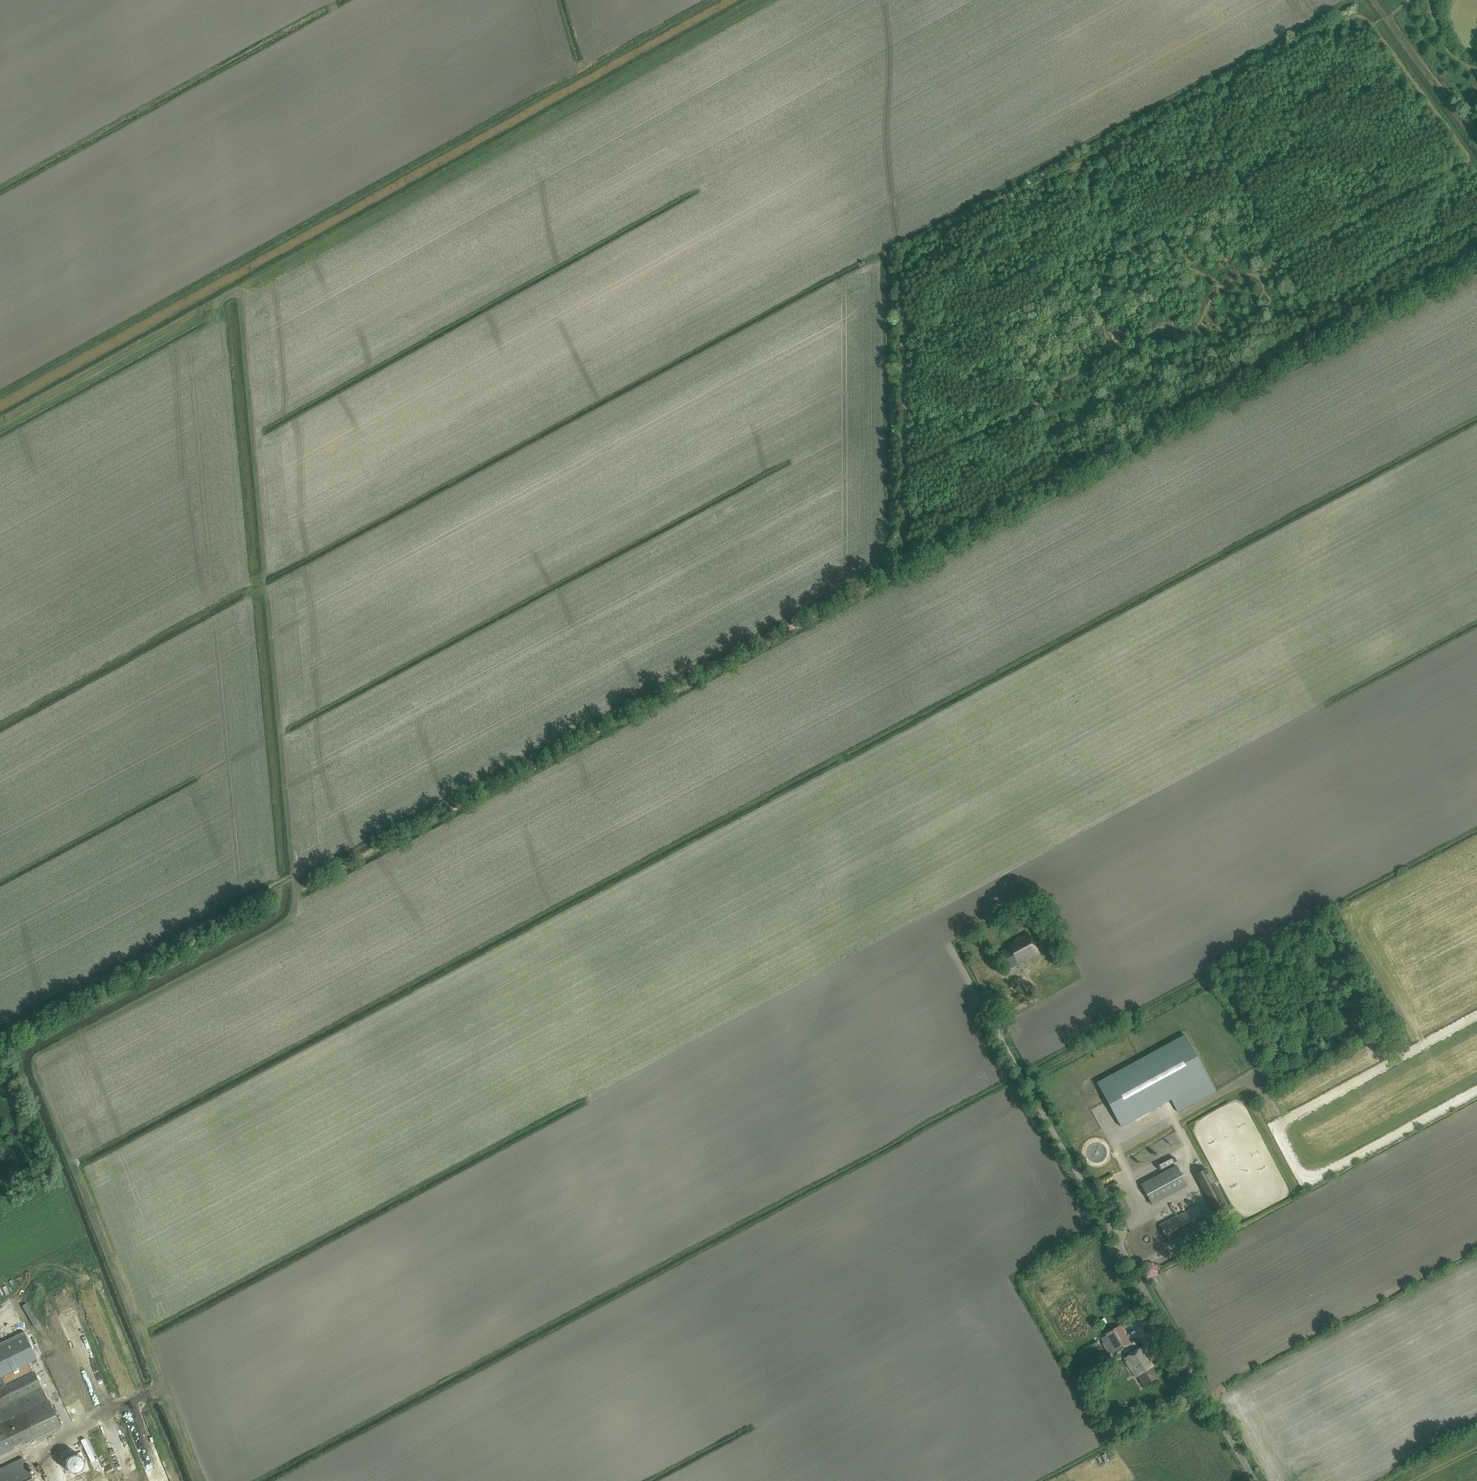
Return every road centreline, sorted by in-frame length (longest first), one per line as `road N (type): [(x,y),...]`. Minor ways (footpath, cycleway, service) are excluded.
road 1 (track): [(756,0),(0,421)]
road 2 (unclassified): [(1255,1480),(998,1036),(1009,1003)]
road 3 (track): [(1476,175),(1470,166),(1456,170),(1224,285),(1177,266),(1130,292)]
road 4 (track): [(1476,146),(1373,0)]

